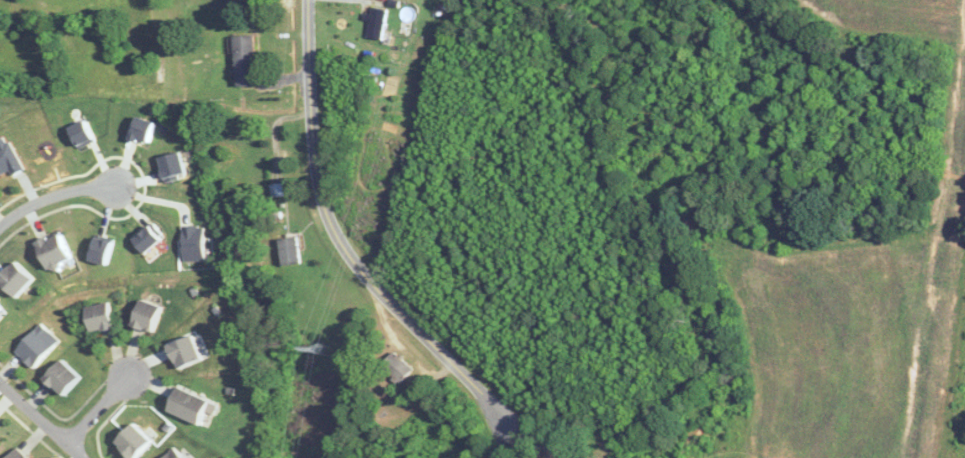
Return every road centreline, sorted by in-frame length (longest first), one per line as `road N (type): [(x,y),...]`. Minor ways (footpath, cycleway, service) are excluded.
road 1 (residential): [(555,457),(357,263),(334,228),(316,170),(308,0)]
road 2 (residential): [(0,224),(34,203),(116,186)]

